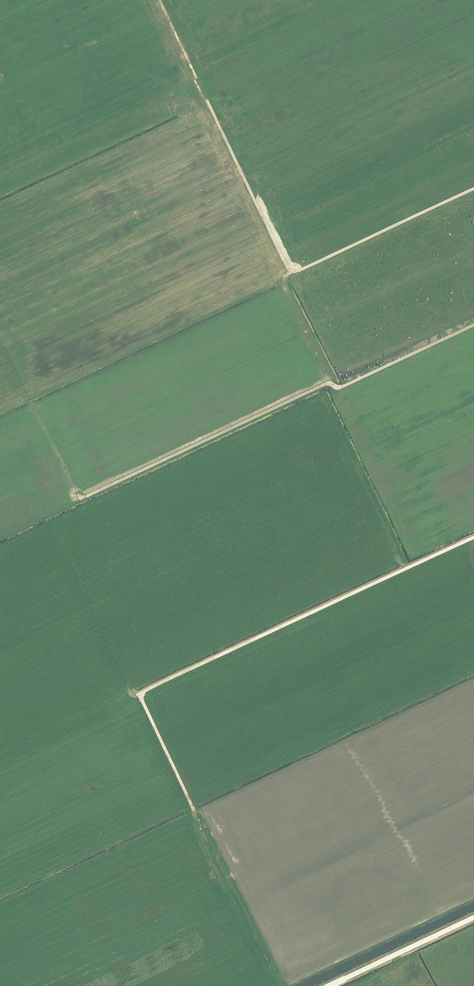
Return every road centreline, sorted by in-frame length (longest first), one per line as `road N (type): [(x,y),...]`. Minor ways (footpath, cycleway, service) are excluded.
road 1 (unclassified): [(330,985),(473,918)]

